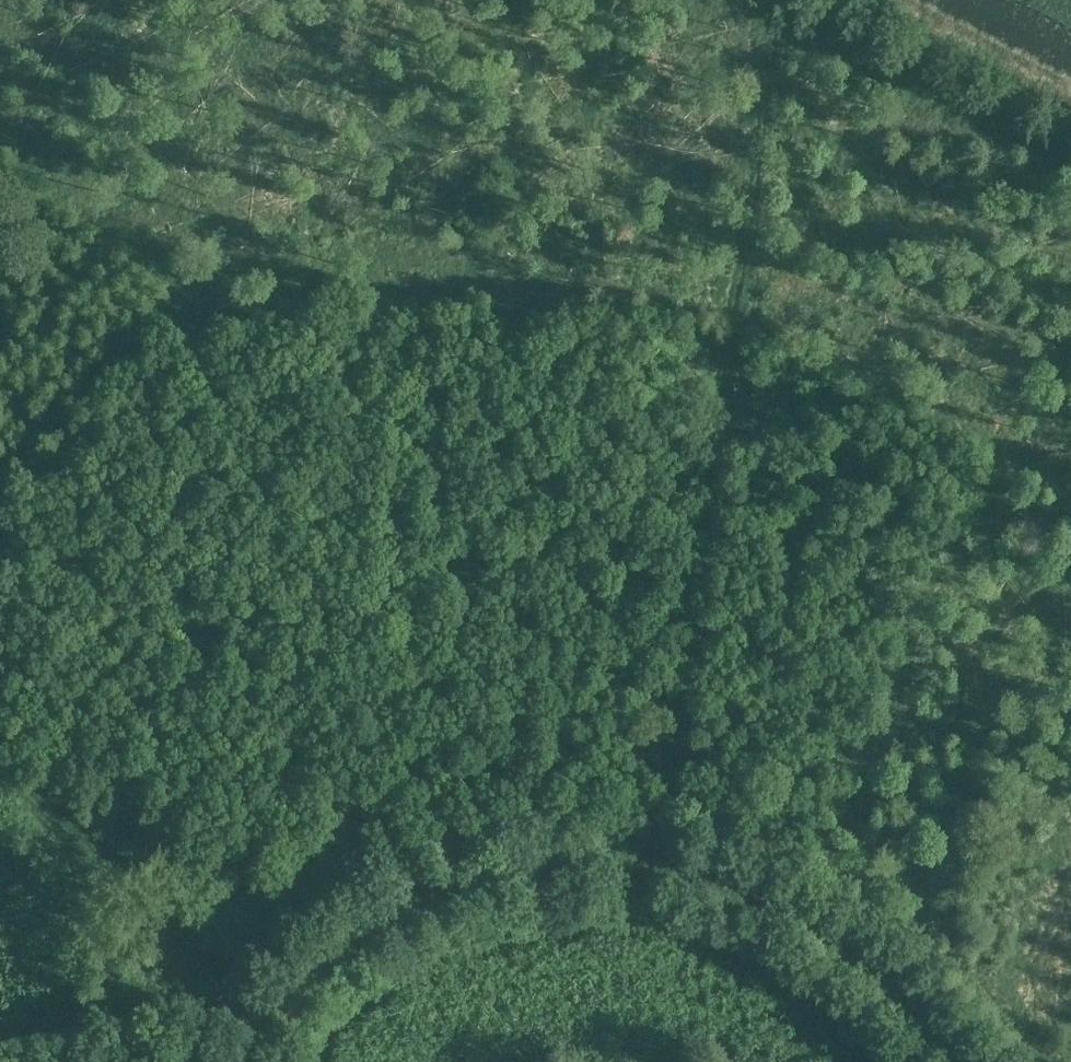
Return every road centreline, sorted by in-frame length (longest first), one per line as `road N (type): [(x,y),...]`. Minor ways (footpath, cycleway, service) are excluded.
road 1 (track): [(1070,115),(841,0)]

